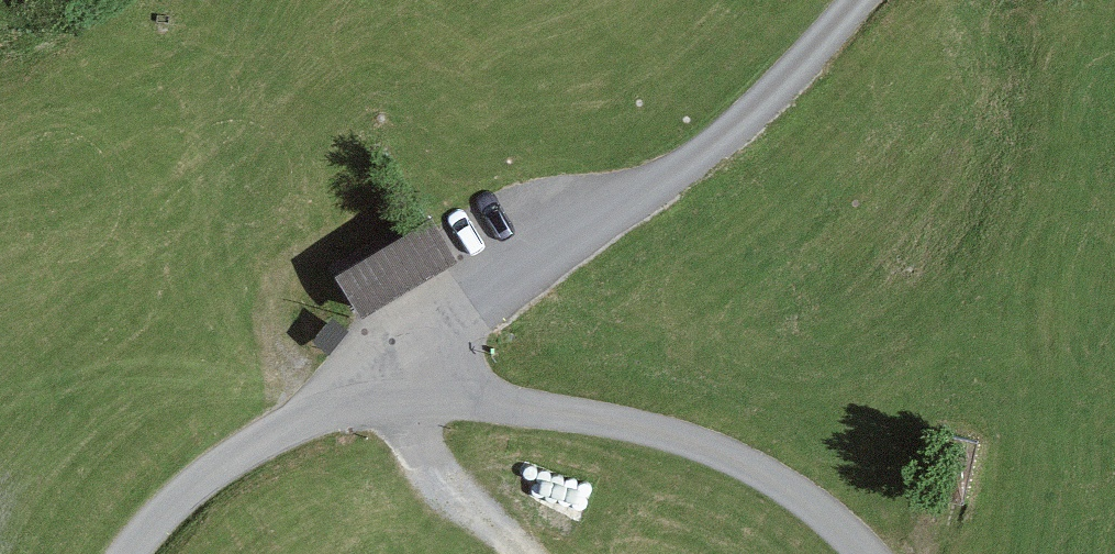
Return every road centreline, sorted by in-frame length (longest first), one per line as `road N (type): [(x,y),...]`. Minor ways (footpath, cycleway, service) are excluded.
road 1 (unclassified): [(395,382),(571,237),(701,159),(862,0)]
road 2 (unclassified): [(395,382),(680,440),(785,485),(869,553)]
road 3 (unclassified): [(133,553),(158,522),(231,462),(301,420),(395,382)]

